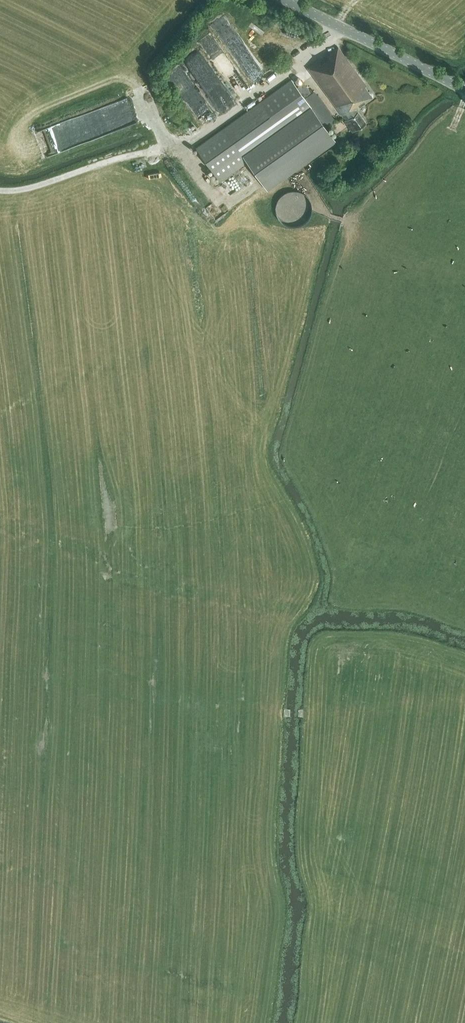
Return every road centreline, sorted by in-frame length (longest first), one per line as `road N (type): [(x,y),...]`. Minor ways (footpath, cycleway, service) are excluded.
road 1 (tertiary): [(464,89),(285,0)]

